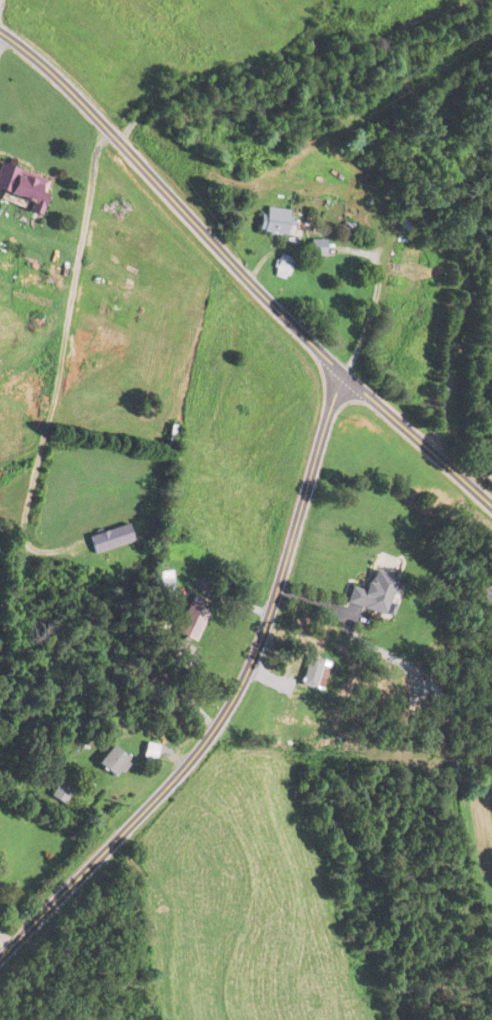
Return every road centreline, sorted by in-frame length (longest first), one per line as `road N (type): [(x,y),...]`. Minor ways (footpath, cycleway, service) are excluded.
road 1 (residential): [(0,958),(154,802),(241,686),(347,376)]
road 2 (residential): [(491,506),(250,283),(64,84),(0,33)]

